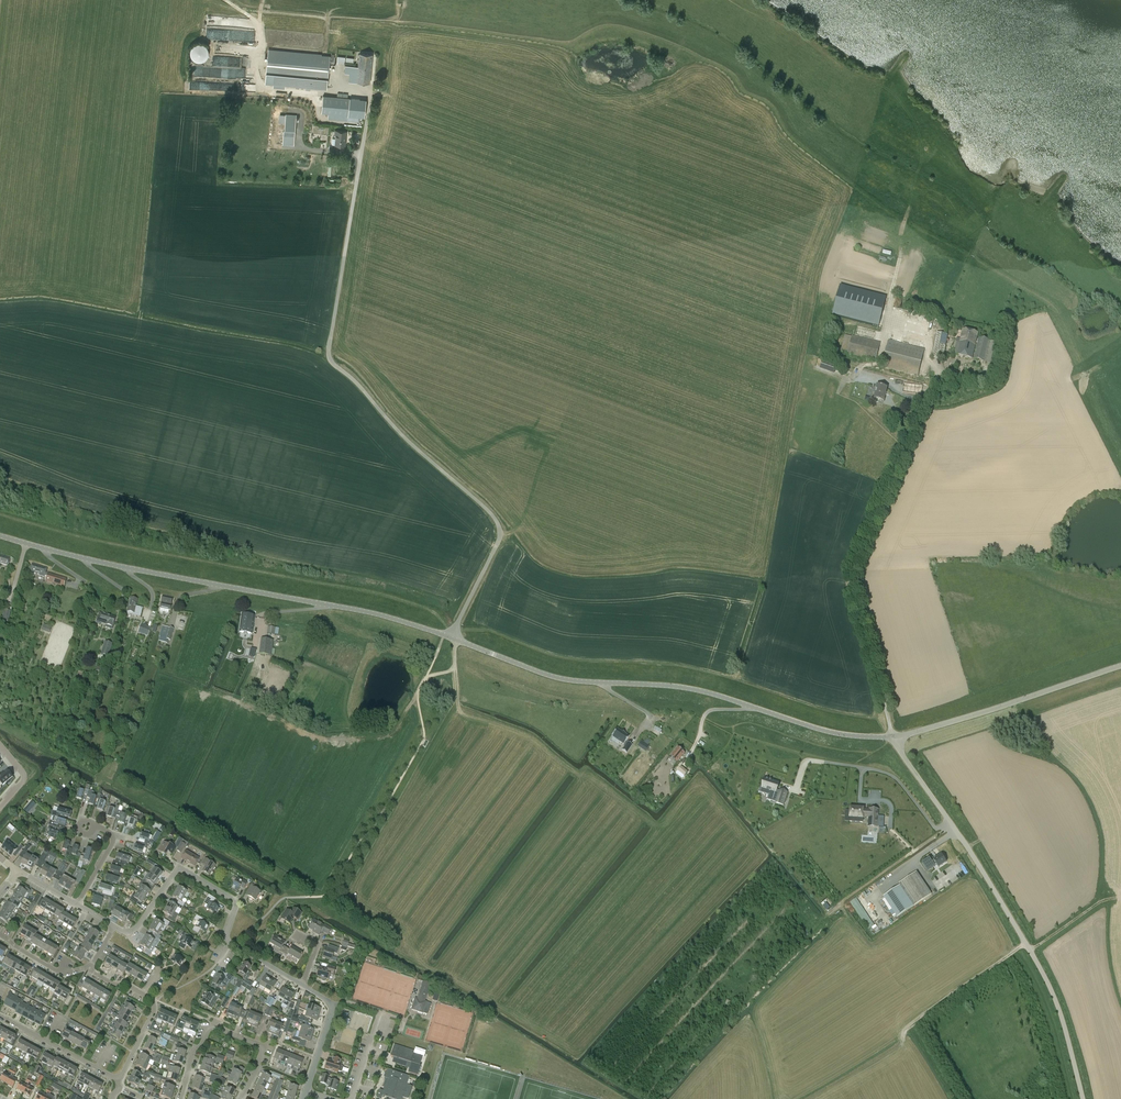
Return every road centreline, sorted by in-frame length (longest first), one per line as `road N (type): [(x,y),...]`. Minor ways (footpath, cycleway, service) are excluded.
road 1 (track): [(253,22),(262,9),(569,43),(612,26),(730,71),(743,93),(775,111),(785,132),(864,194),(1056,307),(1120,441)]
road 2 (unclassified): [(894,738),(835,733),(699,690),(562,679),(391,618),(0,537)]
road 3 (unclassified): [(1083,1098),(1043,974),(894,738)]
road 4 (unclassified): [(1120,666),(894,738)]
road 5 (residential): [(232,944),(226,935),(237,902),(178,867),(136,930),(114,926)]
road 6 (residential): [(240,1098),(261,1046),(211,1026),(193,1049),(179,1098)]
road 7 (residential): [(117,1078),(153,1003),(90,967)]
road 8 (residential): [(117,1078),(0,1017)]
road 9 (residential): [(306,1091),(333,1004),(302,985)]

